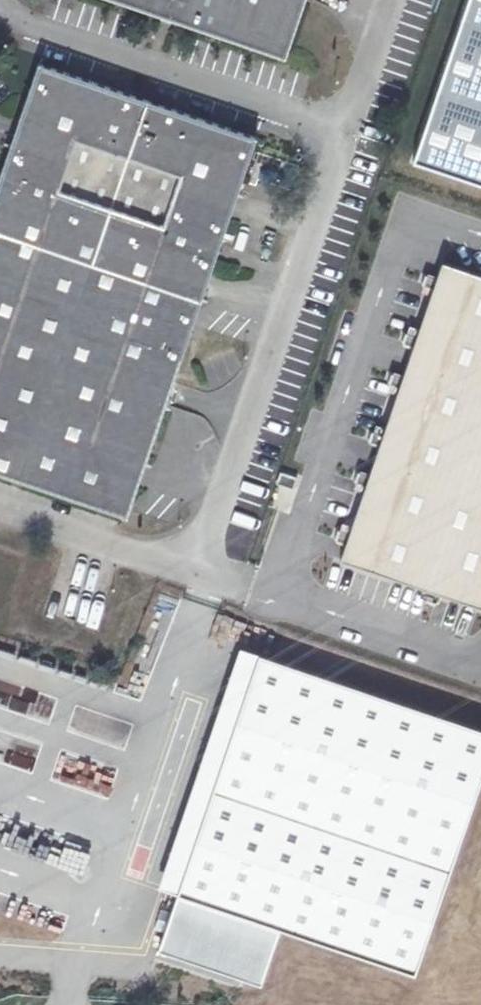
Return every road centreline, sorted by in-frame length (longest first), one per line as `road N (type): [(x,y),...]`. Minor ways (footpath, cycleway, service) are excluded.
road 1 (residential): [(342,132),(196,557),(140,557),(0,512)]
road 2 (residential): [(0,19),(342,132)]
road 3 (residential): [(389,0),(342,132)]

